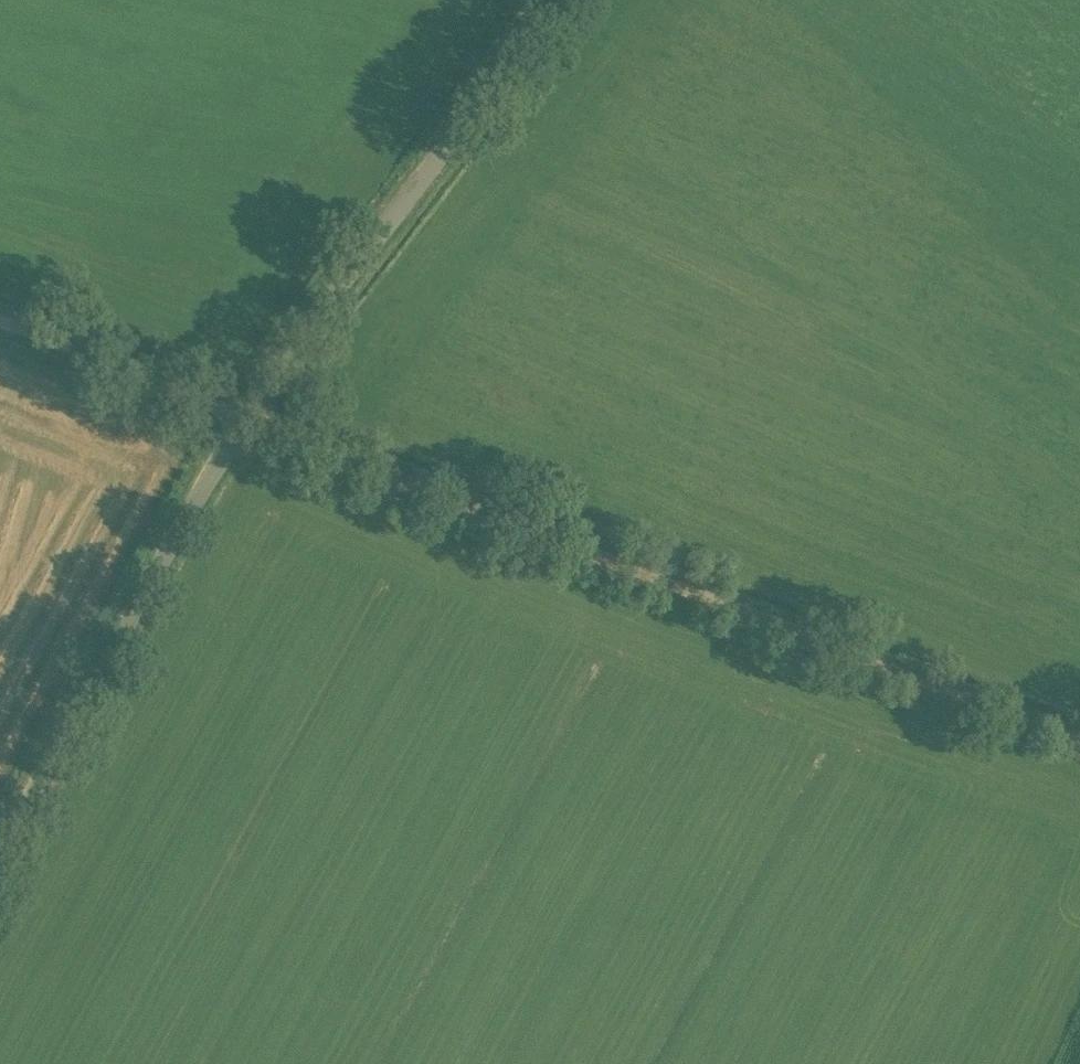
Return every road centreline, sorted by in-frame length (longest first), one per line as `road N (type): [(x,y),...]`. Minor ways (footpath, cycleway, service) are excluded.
road 1 (track): [(1079,737),(0,319)]
road 2 (unclassified): [(0,856),(245,413),(566,0)]

